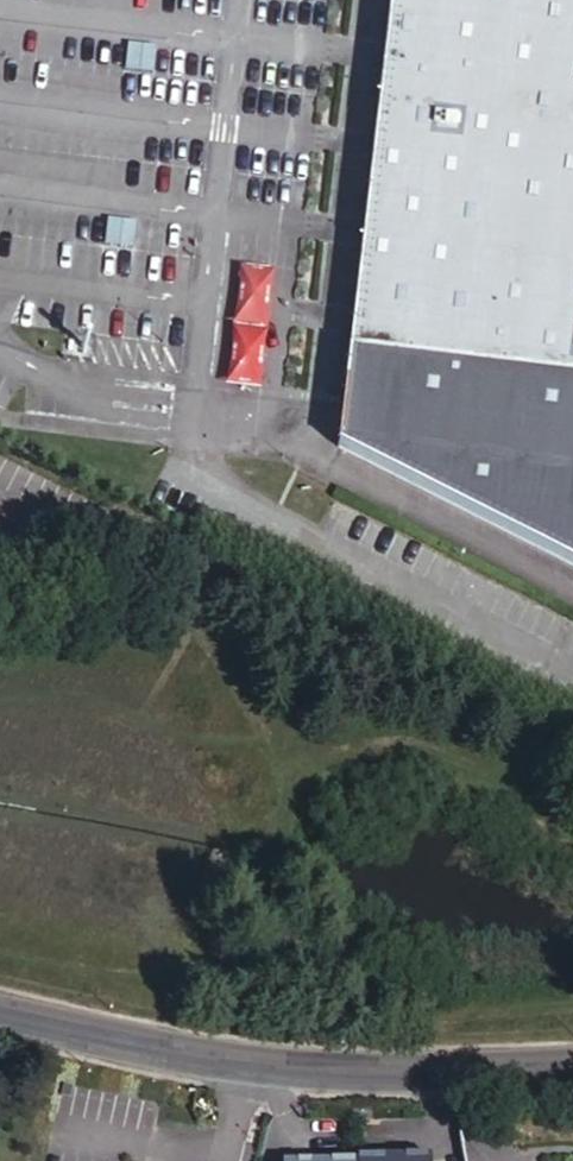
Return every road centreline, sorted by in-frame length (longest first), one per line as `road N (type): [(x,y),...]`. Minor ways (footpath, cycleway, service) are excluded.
road 1 (tertiary): [(0,1012),(331,1071),(572,1065)]

